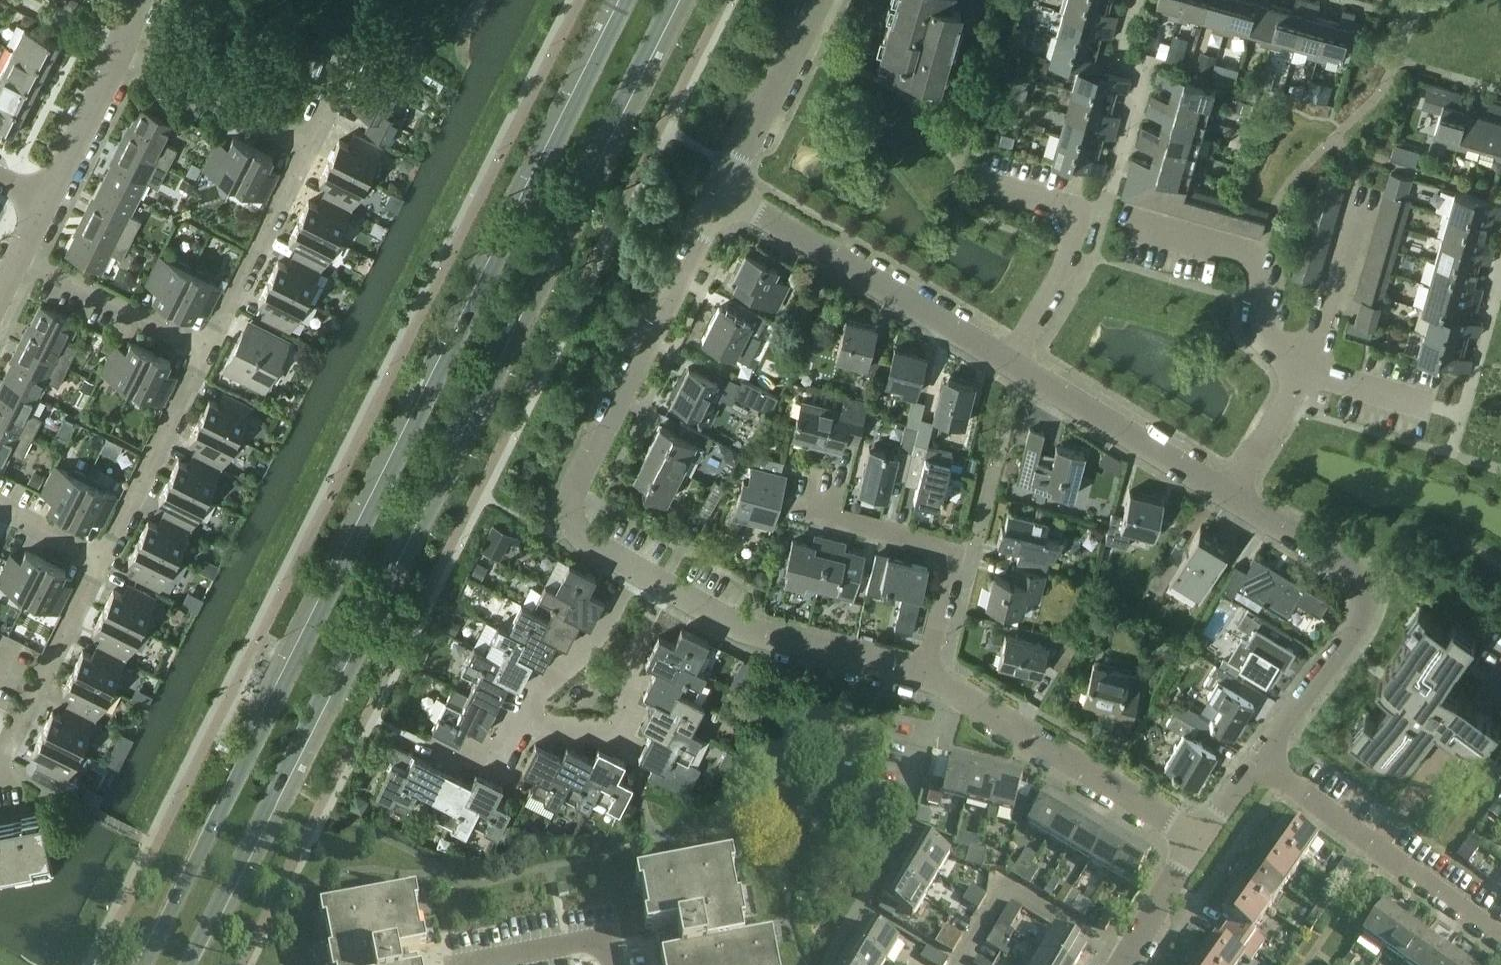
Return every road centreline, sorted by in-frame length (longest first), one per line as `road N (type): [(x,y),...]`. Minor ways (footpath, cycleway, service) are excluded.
road 1 (secondary): [(626,0),(142,964)]
road 2 (secondary): [(189,964),(671,0)]
road 3 (residential): [(631,572),(576,528),(573,477),(723,194)]
road 4 (residential): [(659,585),(618,716),(606,730),(534,727),(525,705),(606,629),(631,572)]
road 5 (residential): [(1263,761),(1364,611),(1365,596),(1361,579),(1232,496)]
road 6 (residential): [(1016,359),(723,194)]
road 7 (residential): [(1201,842),(940,685)]
road 8 (residential): [(940,685),(970,552),(812,513)]
road 9 (residential): [(940,685),(761,632),(659,585)]
road 10 (residential): [(1500,938),(1263,761)]
road 11 (residential): [(1142,228),(1266,263),(1251,327),(1308,374)]
road 12 (residential): [(1016,359),(1069,254),(1080,212),(980,182)]
road 13 (residential): [(1232,496),(1016,359)]
road 14 (residential): [(99,560),(207,352)]
road 15 (residential): [(1,772),(99,560)]
road 16 (residential): [(961,964),(1009,883),(1127,952)]
road 17 (residential): [(207,352),(309,146)]
road 18 (residential): [(723,194),(820,0)]
road 19 (residential): [(309,146),(120,53)]
road 20 (residential): [(207,352),(18,262)]
road 21 (residential): [(618,964),(611,933),(459,964)]
road 22 (residential): [(1308,374),(1356,196)]
road 23 (residential): [(47,204),(120,53)]
road 24 (residential): [(1464,416),(1308,374)]
road 25 (residential): [(1232,496),(1308,374)]
road 26 (residential): [(1127,952),(1201,842)]
road 27 (residential): [(906,813),(940,685)]

